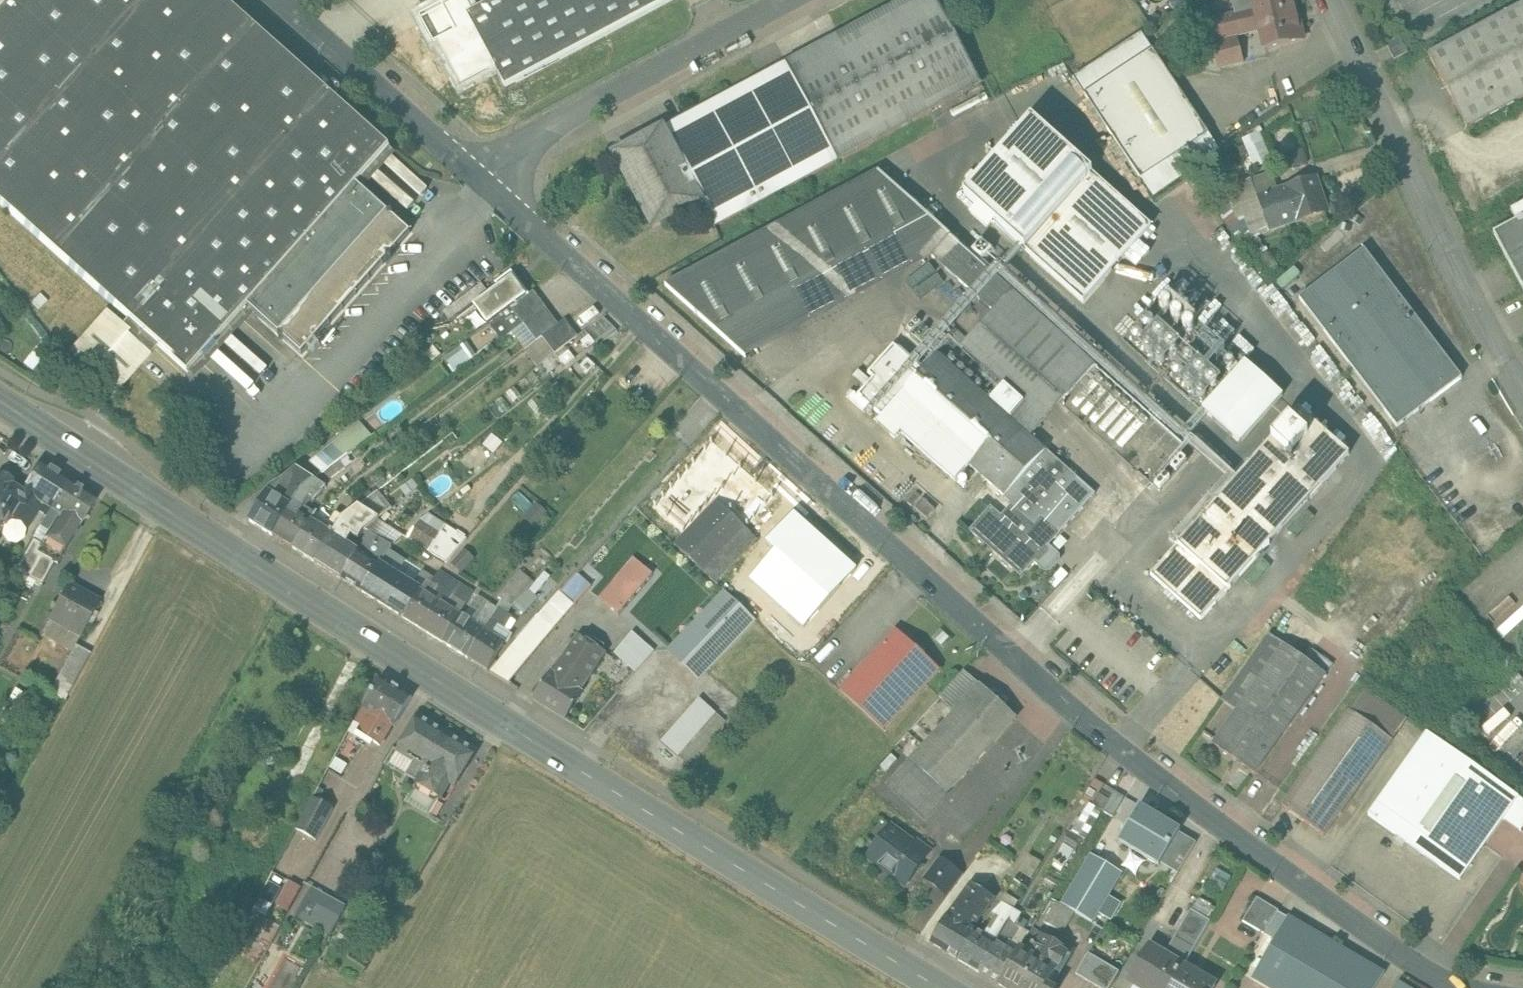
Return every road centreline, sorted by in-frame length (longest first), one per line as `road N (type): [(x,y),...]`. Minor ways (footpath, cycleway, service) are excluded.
road 1 (residential): [(478,179),(900,550),(1314,888),(1425,968),(1471,987)]
road 2 (secondary): [(946,987),(400,656),(0,398)]
road 3 (residential): [(1522,409),(1328,0)]
road 4 (residential): [(478,179),(818,0)]
road 5 (residential): [(273,0),(478,179)]

